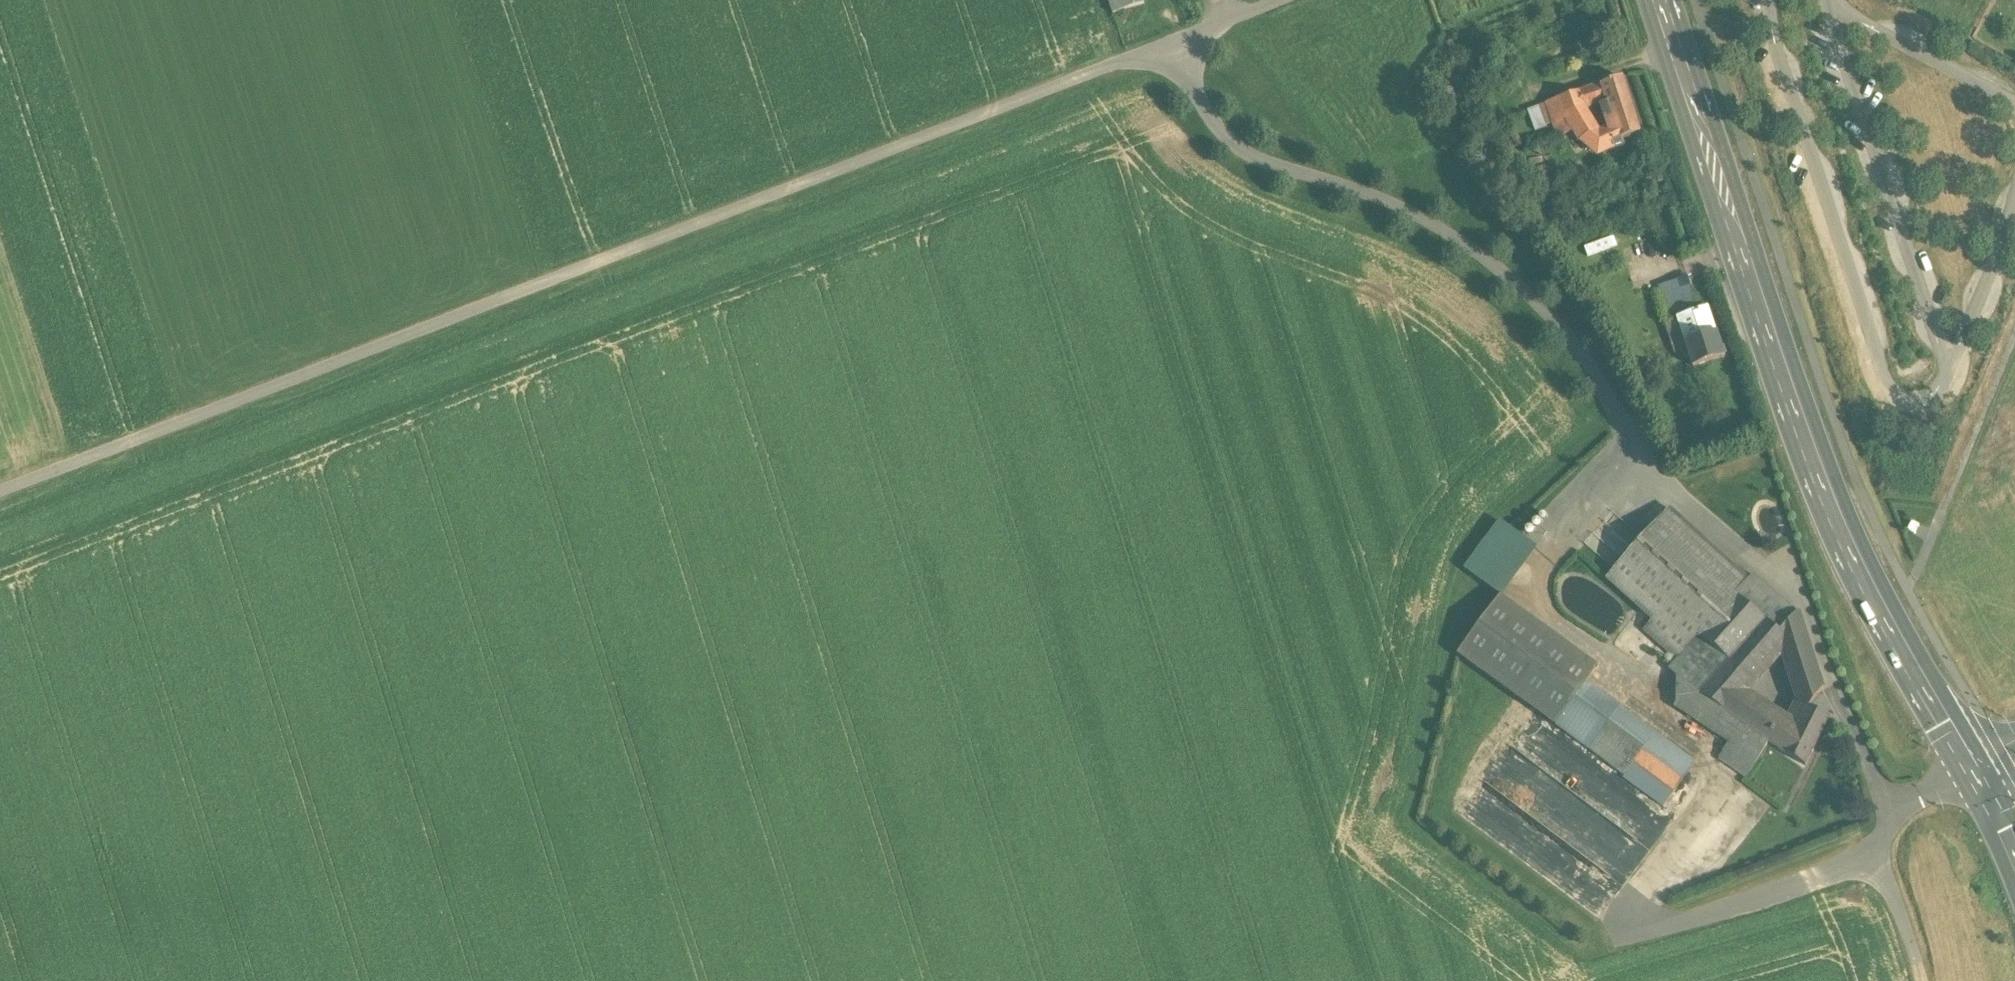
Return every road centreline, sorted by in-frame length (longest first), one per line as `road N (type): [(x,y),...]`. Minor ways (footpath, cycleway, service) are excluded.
road 1 (track): [(0,492),(1110,68)]
road 2 (primary): [(1970,761),(1849,545),(1667,0)]
road 3 (track): [(1618,910),(1646,924),(1877,858),(1889,810),(1977,774)]
road 4 (unclassified): [(1110,68),(1283,0)]
road 5 (track): [(1877,858),(1920,980)]

